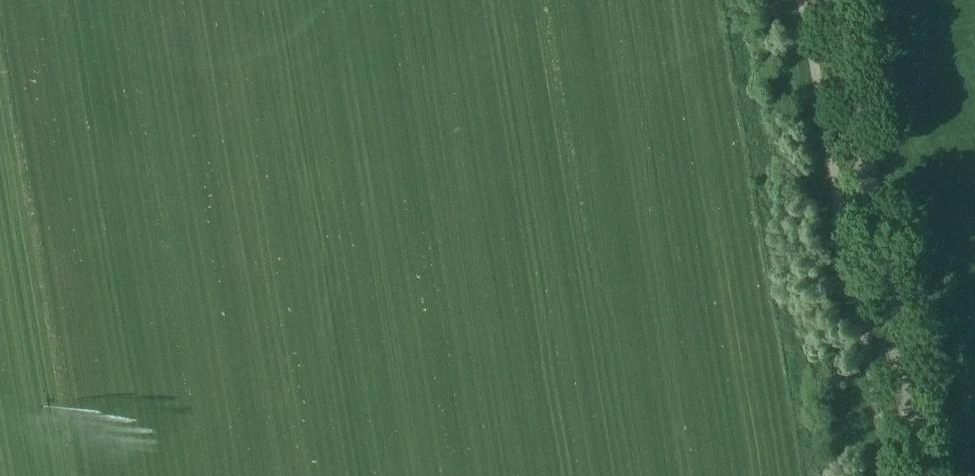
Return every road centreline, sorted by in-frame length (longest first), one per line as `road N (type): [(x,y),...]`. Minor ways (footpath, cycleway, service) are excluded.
road 1 (tertiary): [(921,475),(827,0)]

